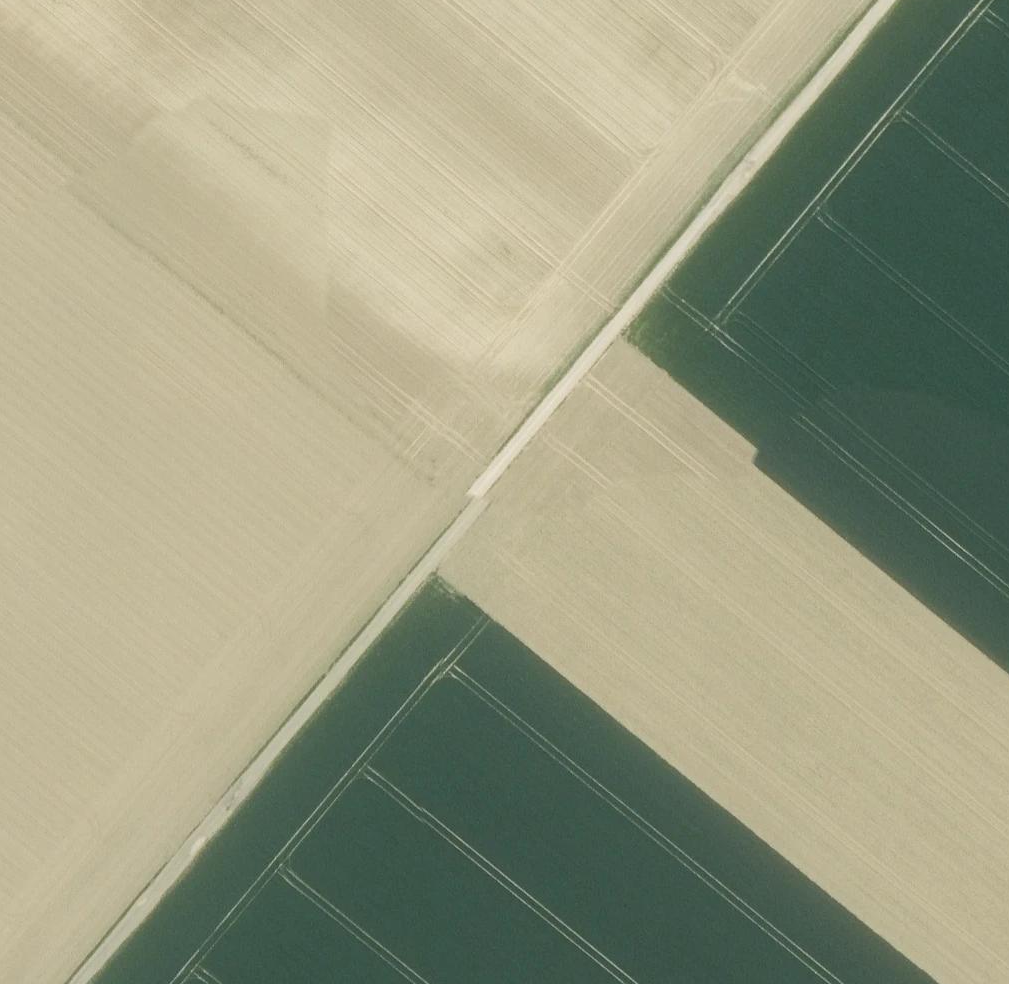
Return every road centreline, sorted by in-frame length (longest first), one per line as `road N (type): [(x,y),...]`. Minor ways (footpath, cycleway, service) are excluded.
road 1 (track): [(903,0),(77,983)]

